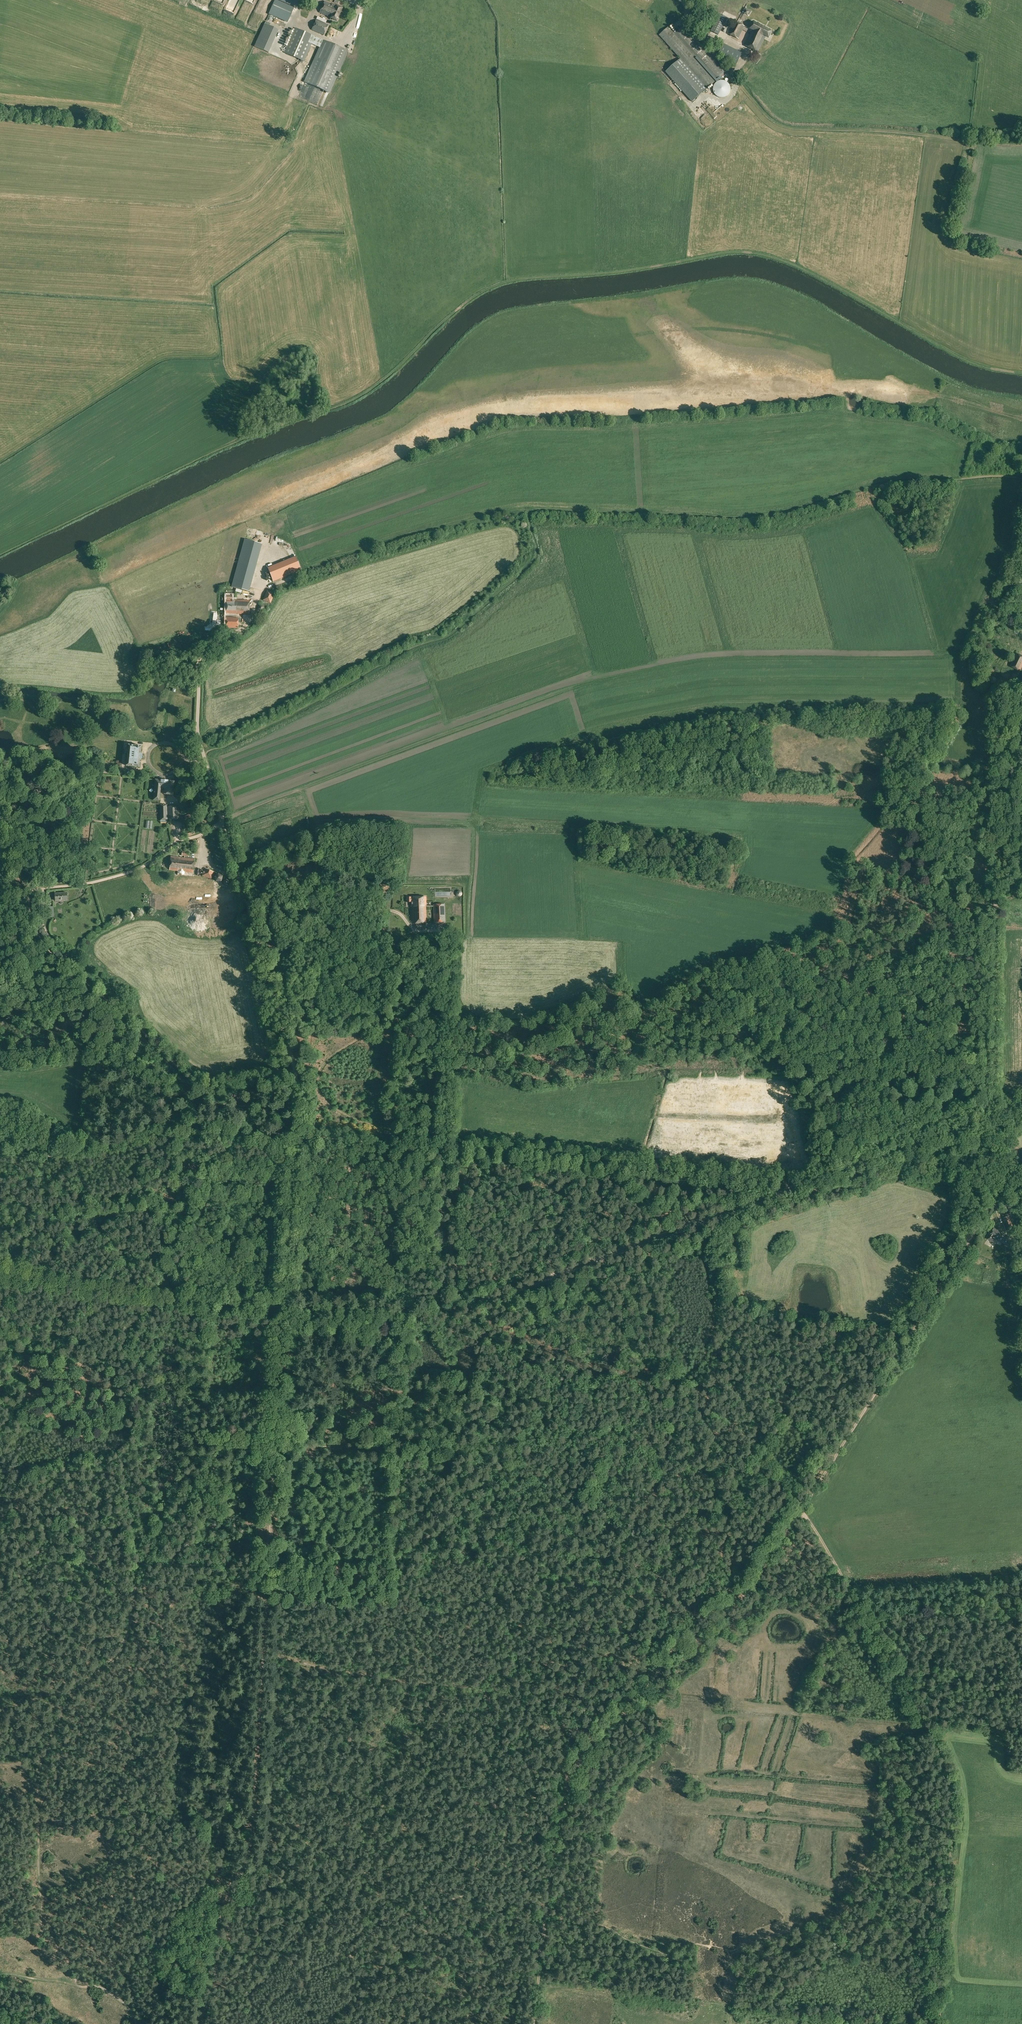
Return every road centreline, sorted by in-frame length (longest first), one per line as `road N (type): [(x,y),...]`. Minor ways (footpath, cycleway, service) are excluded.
road 1 (track): [(1021,704),(997,715),(993,1216),(801,1510)]
road 2 (unclassified): [(284,1304),(459,1310),(1021,1102)]
road 3 (track): [(284,1304),(251,1840),(202,2023)]
road 4 (track): [(270,1564),(141,1560),(118,1653),(73,1701),(46,1754),(38,1878),(40,1926),(65,1975),(53,1981)]
road 5 (unclassified): [(284,1304),(297,1073),(202,753)]
road 6 (track): [(934,2023),(951,1795),(908,1685),(801,1510)]
road 7 (track): [(1021,479),(903,480),(762,517),(532,510)]
road 8 (track): [(739,86),(783,126),(1021,143)]
road 9 (unclassified): [(0,1273),(147,1296),(284,1304)]
road 10 (track): [(532,510),(265,583)]
road 11 (track): [(682,1638),(577,1764),(551,1871)]
road 12 (track): [(28,890),(130,872),(174,843),(224,824)]
road 13 (track): [(682,1638),(746,1591),(801,1510)]

